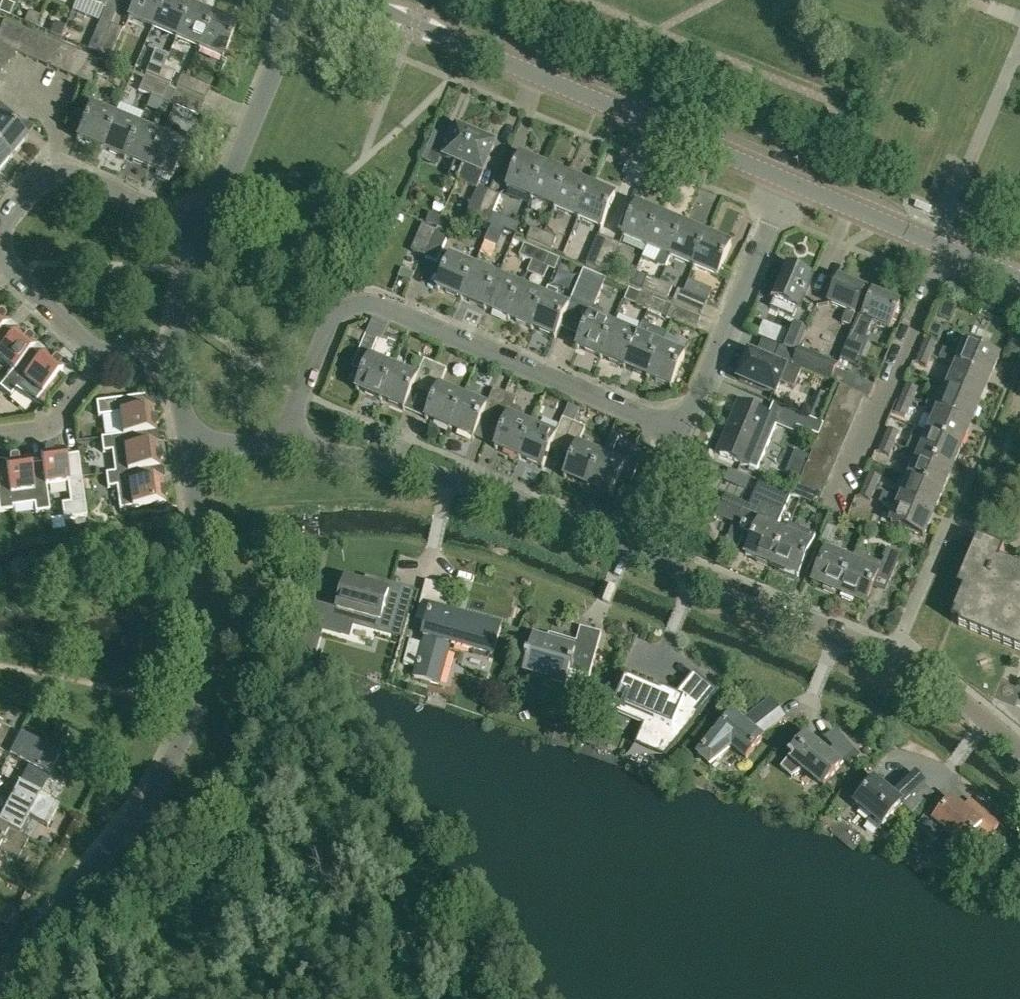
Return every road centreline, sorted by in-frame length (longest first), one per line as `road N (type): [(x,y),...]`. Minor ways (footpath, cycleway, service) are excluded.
road 1 (unclassified): [(0,987),(147,801),(192,716),(207,609),(187,446)]
road 2 (residential): [(289,444),(328,326),(341,308),(365,299),(682,430)]
road 3 (tertiary): [(788,182),(358,0)]
road 4 (residential): [(1019,746),(893,654),(632,545)]
road 5 (residential): [(632,545),(481,485),(289,444)]
road 6 (residential): [(682,430),(788,182)]
road 7 (tertiary): [(1019,280),(788,182)]
road 8 (unclassified): [(205,229),(301,0)]
road 9 (residential): [(0,232),(50,178),(205,229)]
road 10 (residential): [(104,351),(78,336),(0,253)]
road 11 (residential): [(0,434),(54,421),(104,351)]
road 12 (unclassified): [(178,360),(179,306),(205,229)]
road 13 (residential): [(632,545),(682,430)]

